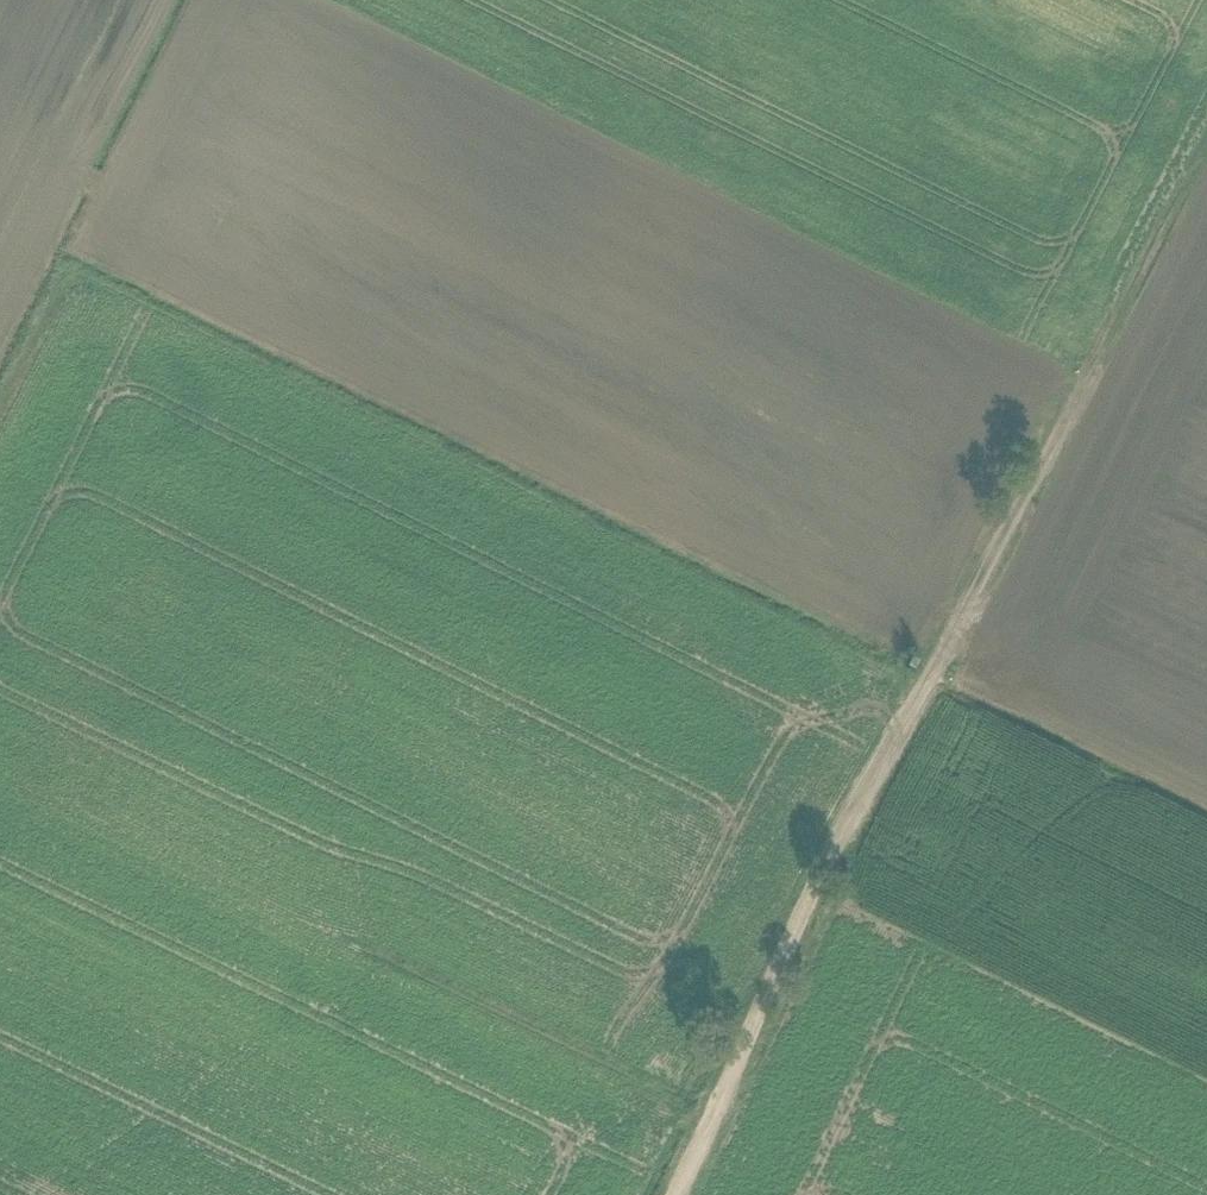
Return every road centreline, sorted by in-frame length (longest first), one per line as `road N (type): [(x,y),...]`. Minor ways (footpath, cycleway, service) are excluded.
road 1 (track): [(674,1194),(805,914),(1206,152)]

